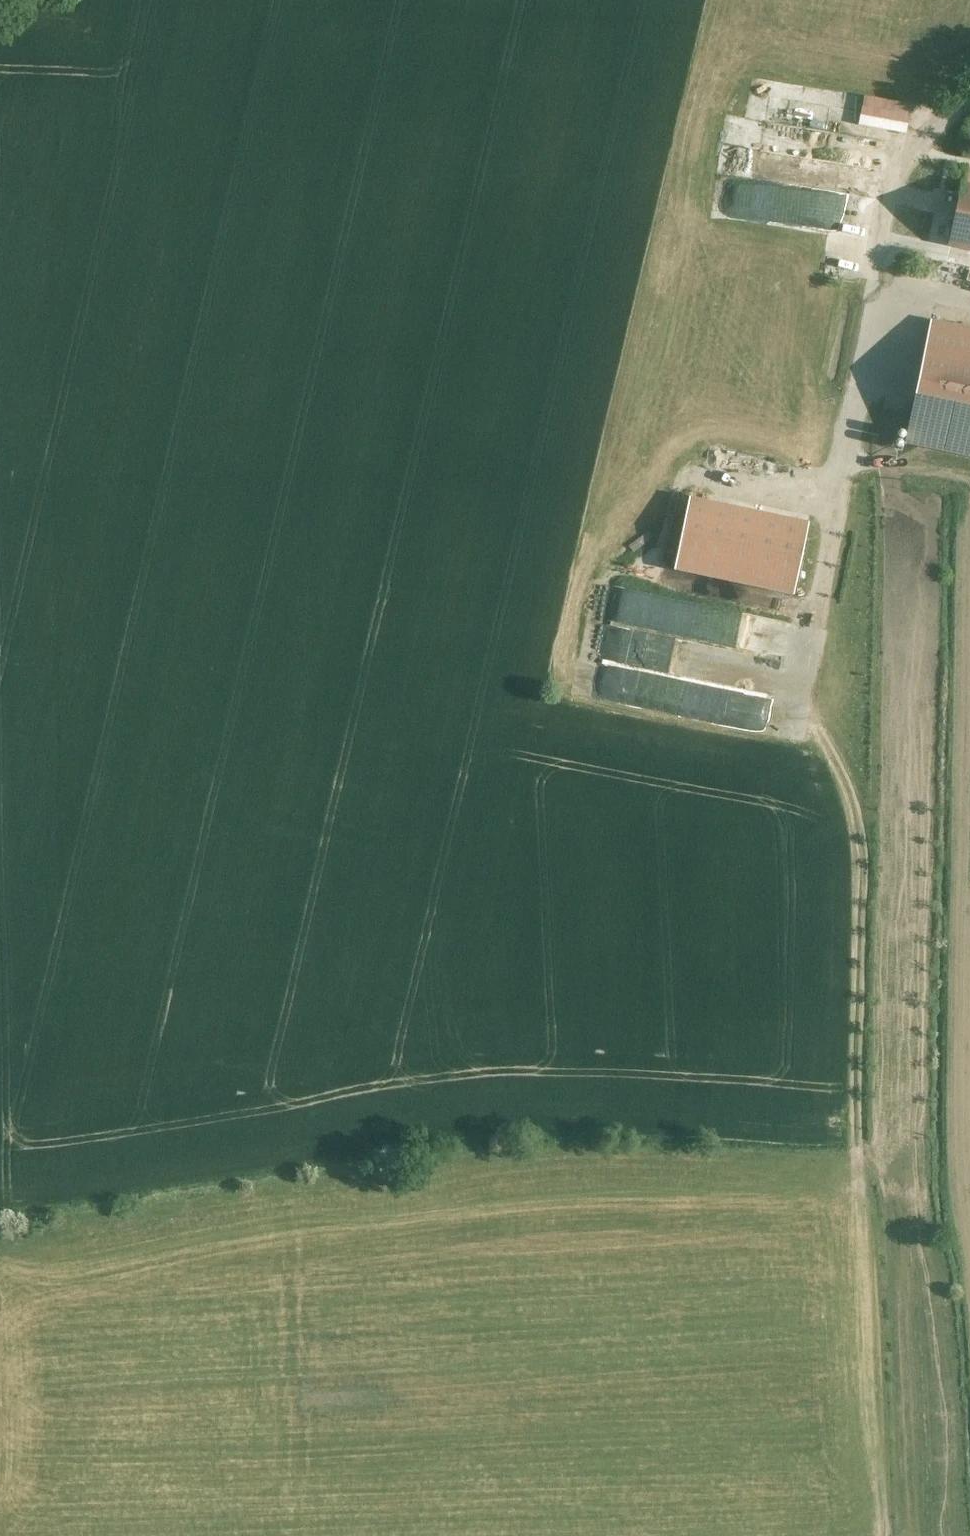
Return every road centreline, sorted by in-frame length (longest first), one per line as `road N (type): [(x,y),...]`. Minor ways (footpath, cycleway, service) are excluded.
road 1 (track): [(858,1172),(859,803),(803,708)]

